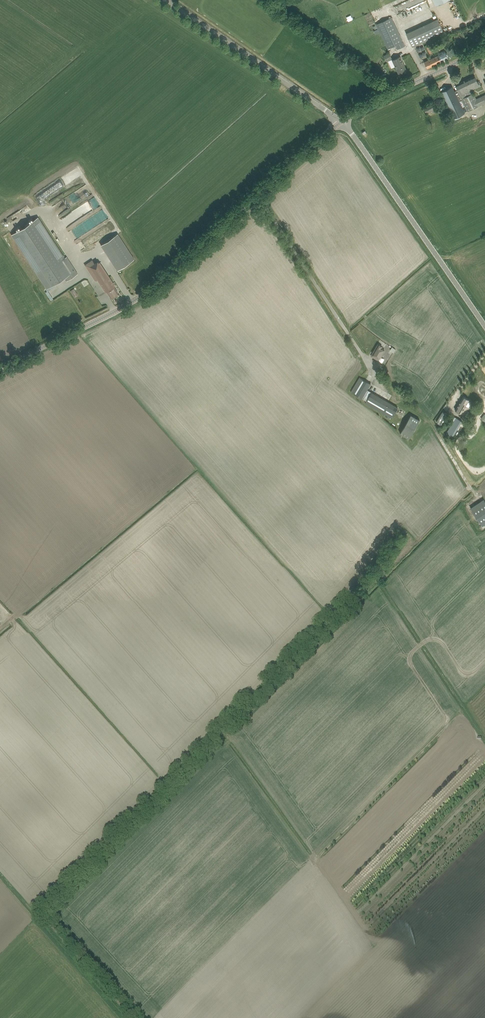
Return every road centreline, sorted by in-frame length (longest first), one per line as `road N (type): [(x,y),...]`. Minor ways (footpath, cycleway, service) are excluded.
road 1 (tertiary): [(0,368),(134,300),(256,196)]
road 2 (unclassified): [(484,323),(343,121)]
road 3 (unclassified): [(343,121),(168,0)]
road 4 (unclassified): [(367,366),(256,196)]
road 5 (tertiary): [(343,121),(484,49)]

